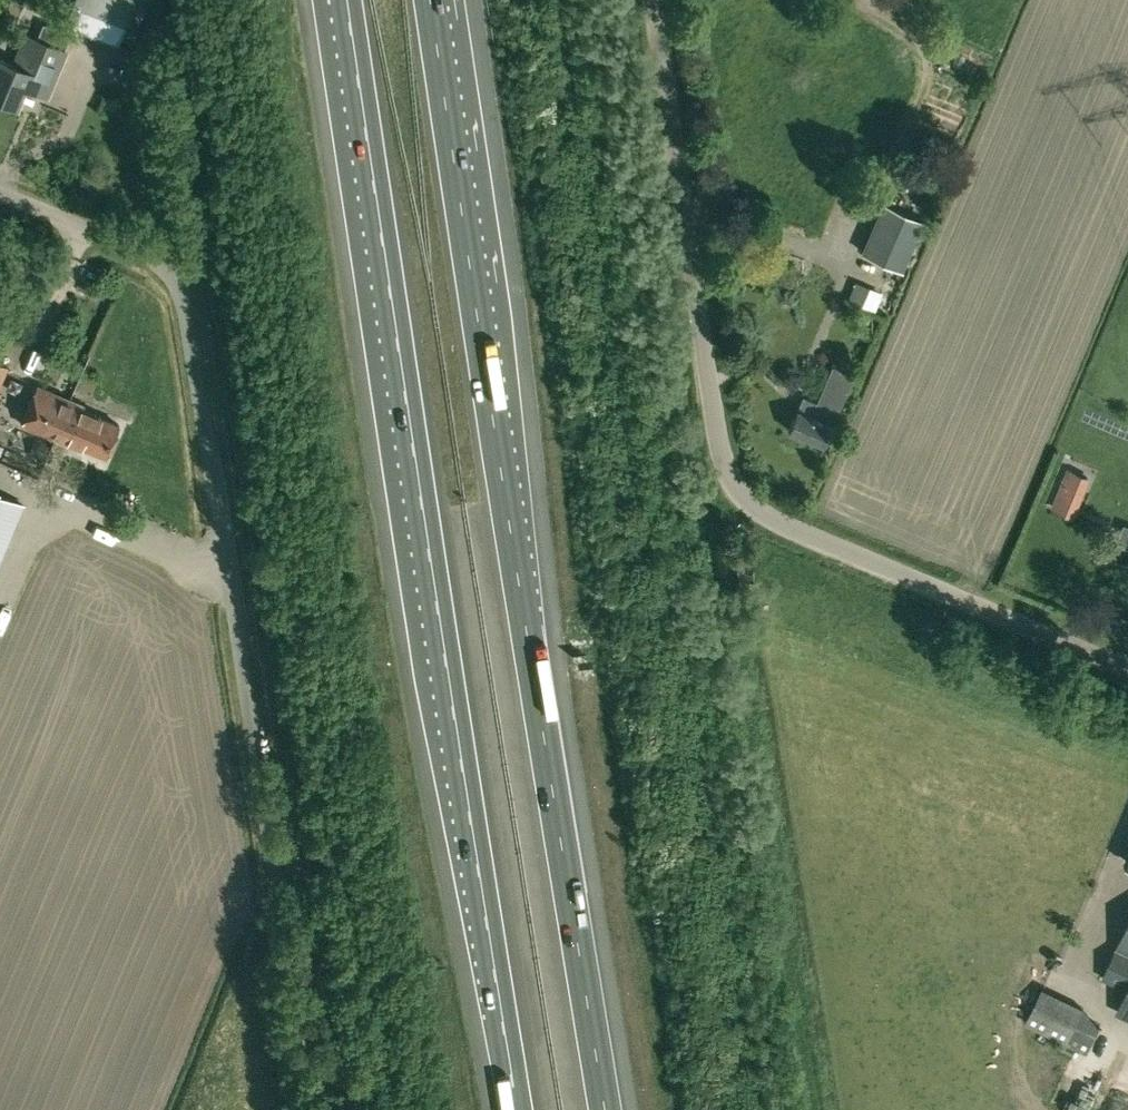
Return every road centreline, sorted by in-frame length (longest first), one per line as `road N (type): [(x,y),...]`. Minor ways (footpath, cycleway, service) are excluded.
road 1 (motorway): [(607,1109),(430,0)]
road 2 (motorway): [(347,0),(517,1109)]
road 3 (unclassified): [(1127,669),(782,522),(754,508),(731,480),(648,0)]
road 4 (residential): [(176,275),(162,262),(0,195)]

